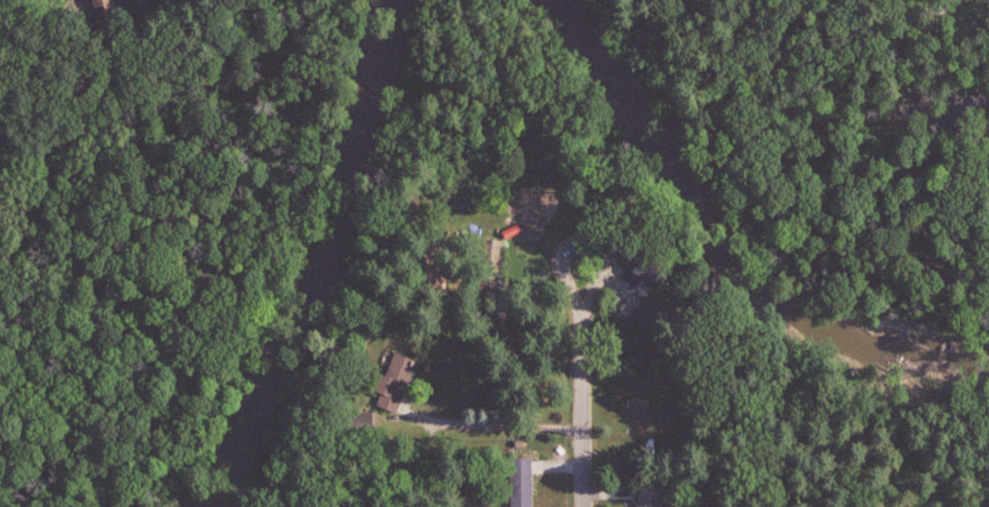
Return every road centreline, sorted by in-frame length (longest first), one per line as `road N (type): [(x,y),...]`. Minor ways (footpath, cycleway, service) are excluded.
road 1 (residential): [(588,506),(585,246)]

